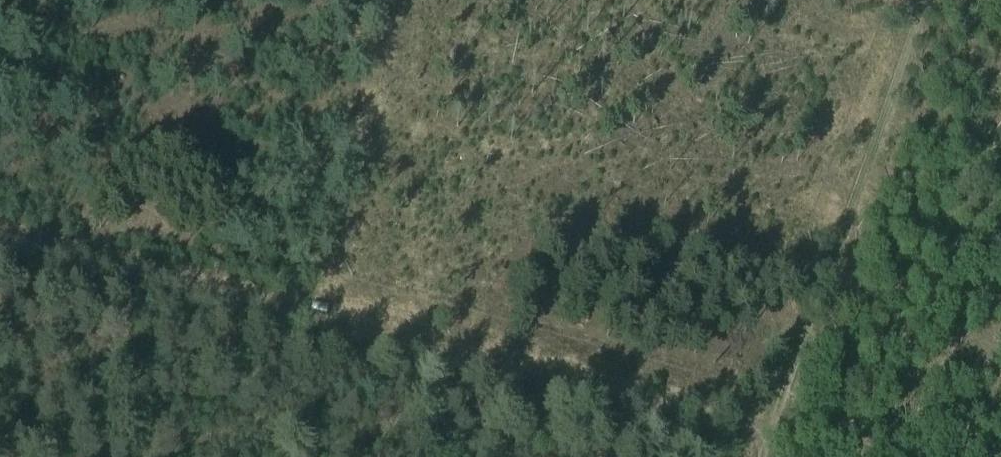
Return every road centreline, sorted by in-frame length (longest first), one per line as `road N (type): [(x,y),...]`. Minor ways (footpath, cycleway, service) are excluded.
road 1 (track): [(0,240),(780,428)]
road 2 (track): [(770,456),(924,0)]

